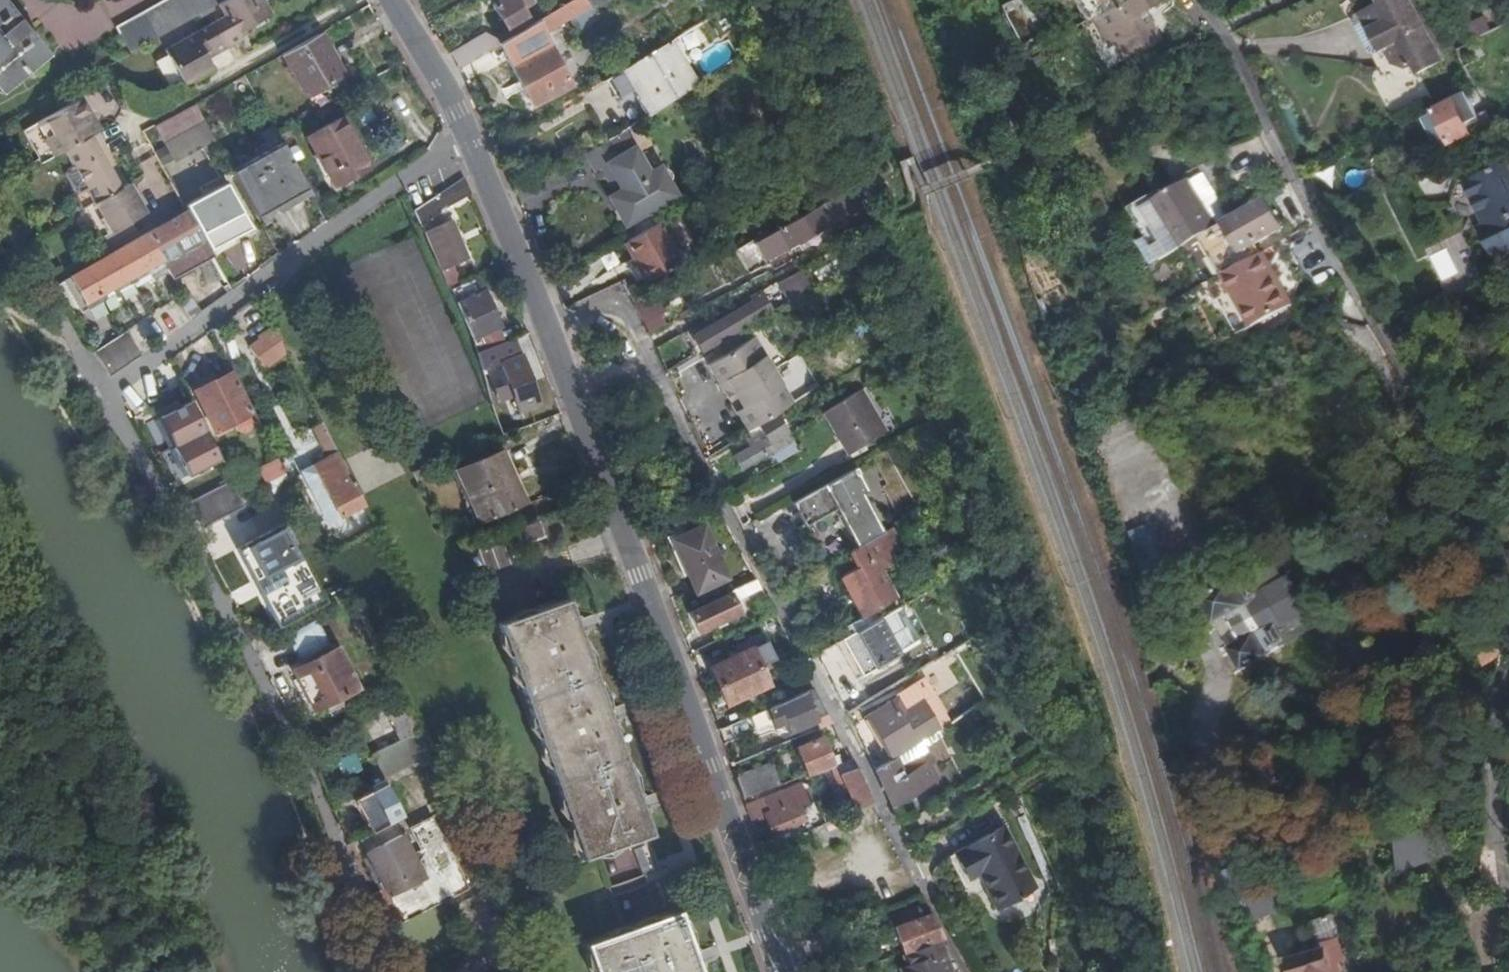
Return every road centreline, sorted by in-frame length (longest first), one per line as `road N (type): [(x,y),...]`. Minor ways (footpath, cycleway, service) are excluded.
road 1 (tertiary): [(779,971),(577,411),(469,138)]
road 2 (residential): [(469,138),(105,396)]
road 3 (tertiary): [(469,138),(390,0)]

